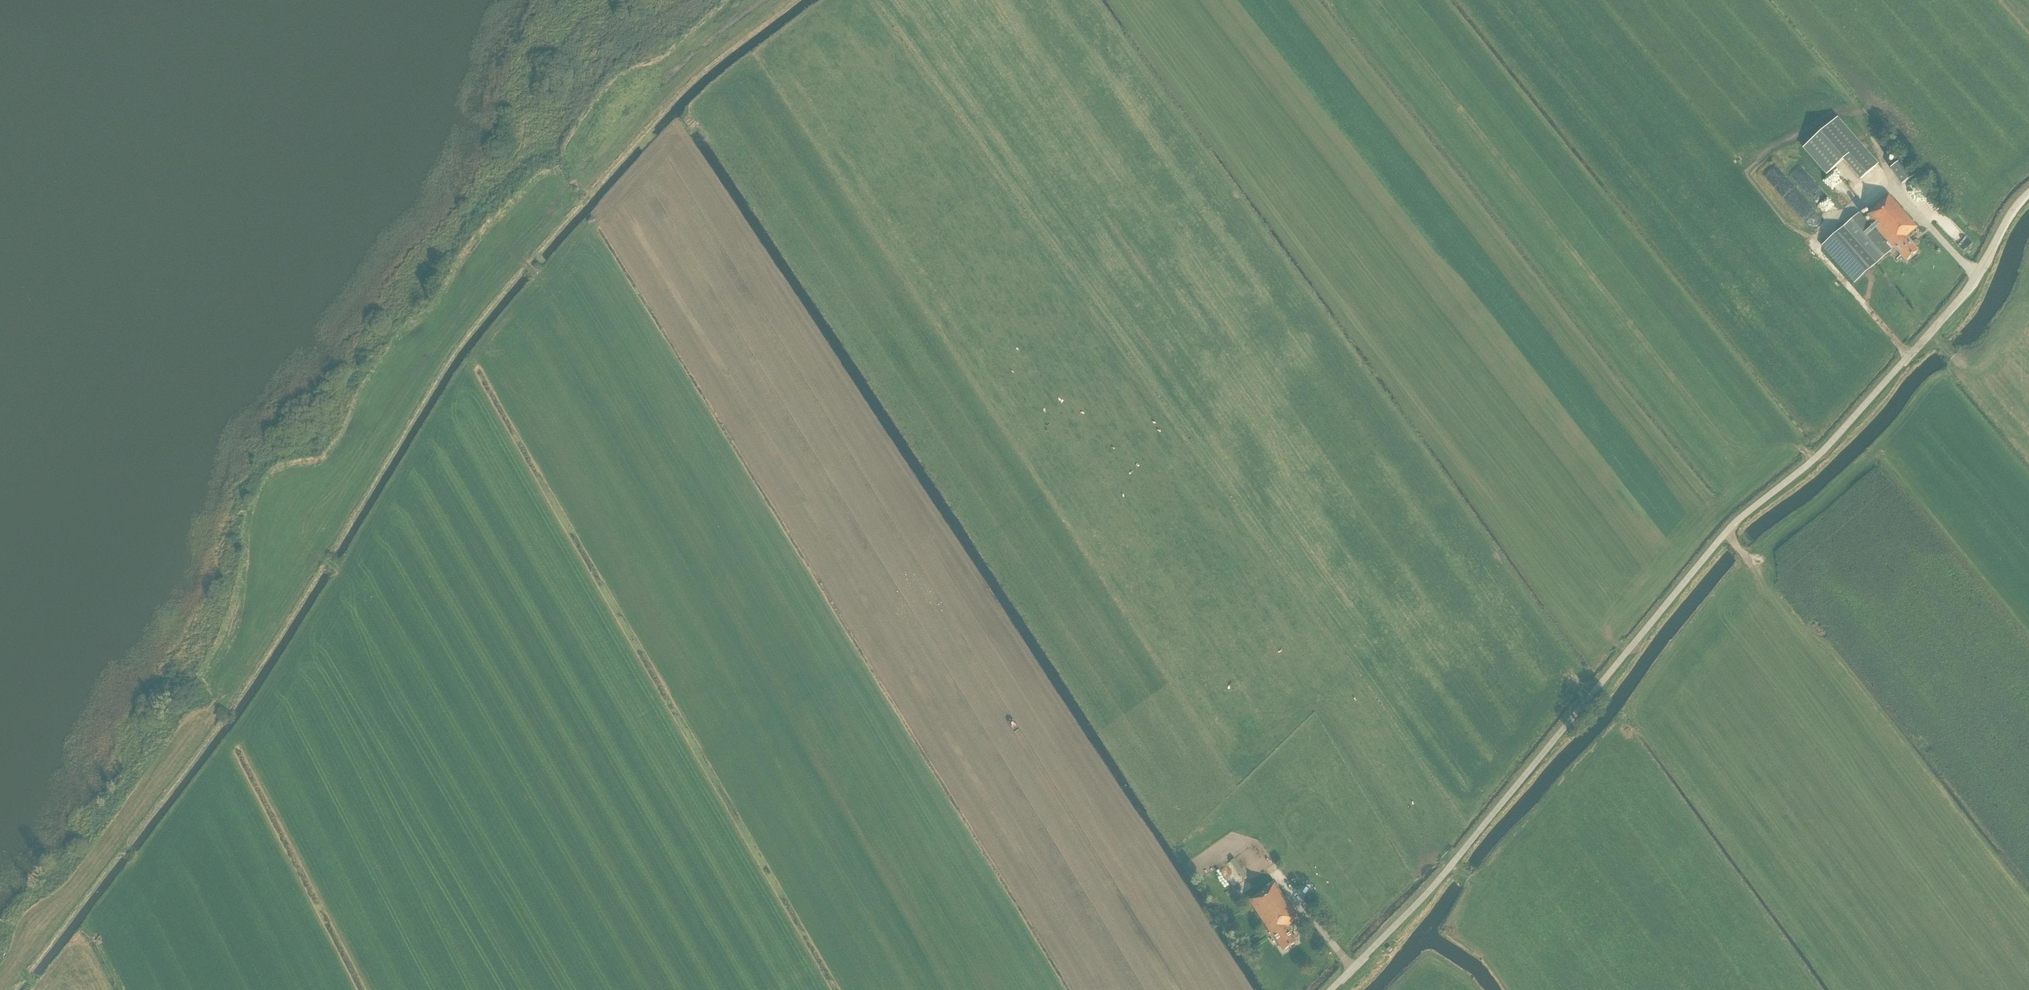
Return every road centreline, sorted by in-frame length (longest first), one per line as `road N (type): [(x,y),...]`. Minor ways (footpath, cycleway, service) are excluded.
road 1 (unclassified): [(1329,989),(1429,892),(1733,528),(1800,474),(1974,282),(2003,215),(2028,195)]

